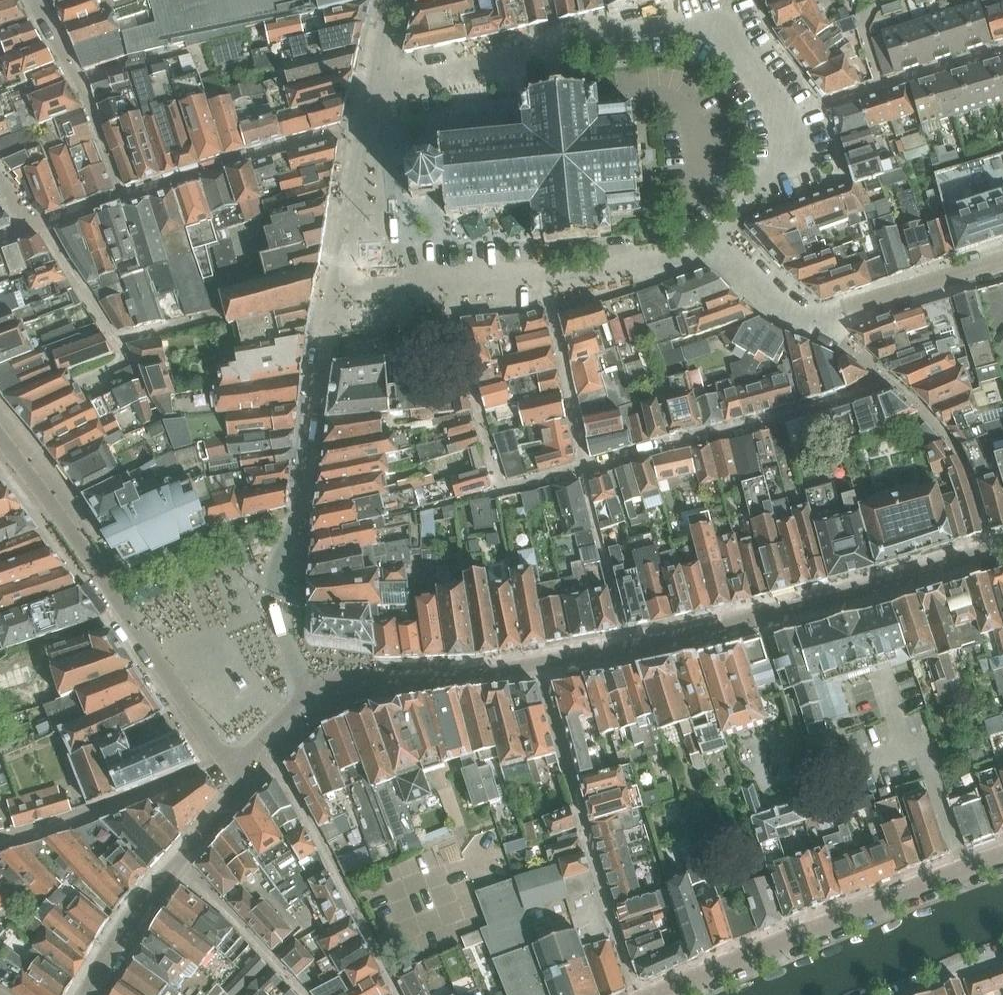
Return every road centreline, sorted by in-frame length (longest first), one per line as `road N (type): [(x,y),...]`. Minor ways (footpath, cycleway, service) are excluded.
road 1 (residential): [(372,88),(620,30),(692,28),(741,54),(781,121)]
road 2 (residential): [(654,994),(1002,855)]
road 3 (residential): [(452,278),(334,282),(372,88)]
road 4 (residential): [(585,468),(869,388),(885,375)]
road 5 (residential): [(781,121),(1002,47)]
road 6 (residential): [(502,490),(452,278)]
road 7 (residential): [(802,321),(1002,261)]
road 8 (residential): [(585,468),(546,275)]
road 9 (residential): [(720,251),(546,275)]
road 10 (residential): [(781,121),(777,159),(720,251)]

